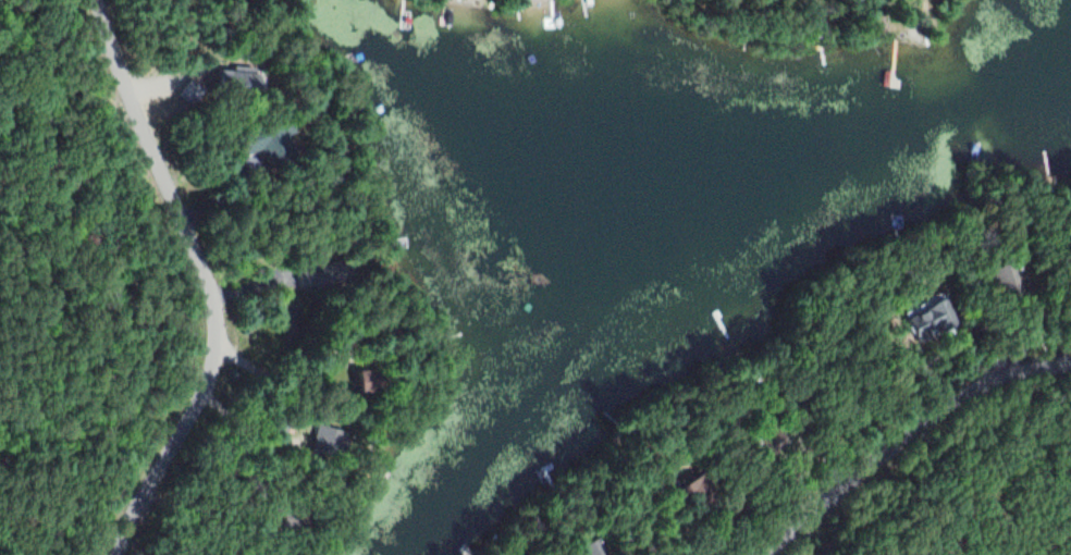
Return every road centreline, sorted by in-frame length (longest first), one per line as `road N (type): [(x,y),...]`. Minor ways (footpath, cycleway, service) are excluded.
road 1 (residential): [(94,0),(115,81),(210,321),(211,357),(192,412),(124,528),(117,554)]
road 2 (residential): [(762,554),(935,409),(1001,372),(1070,359)]

